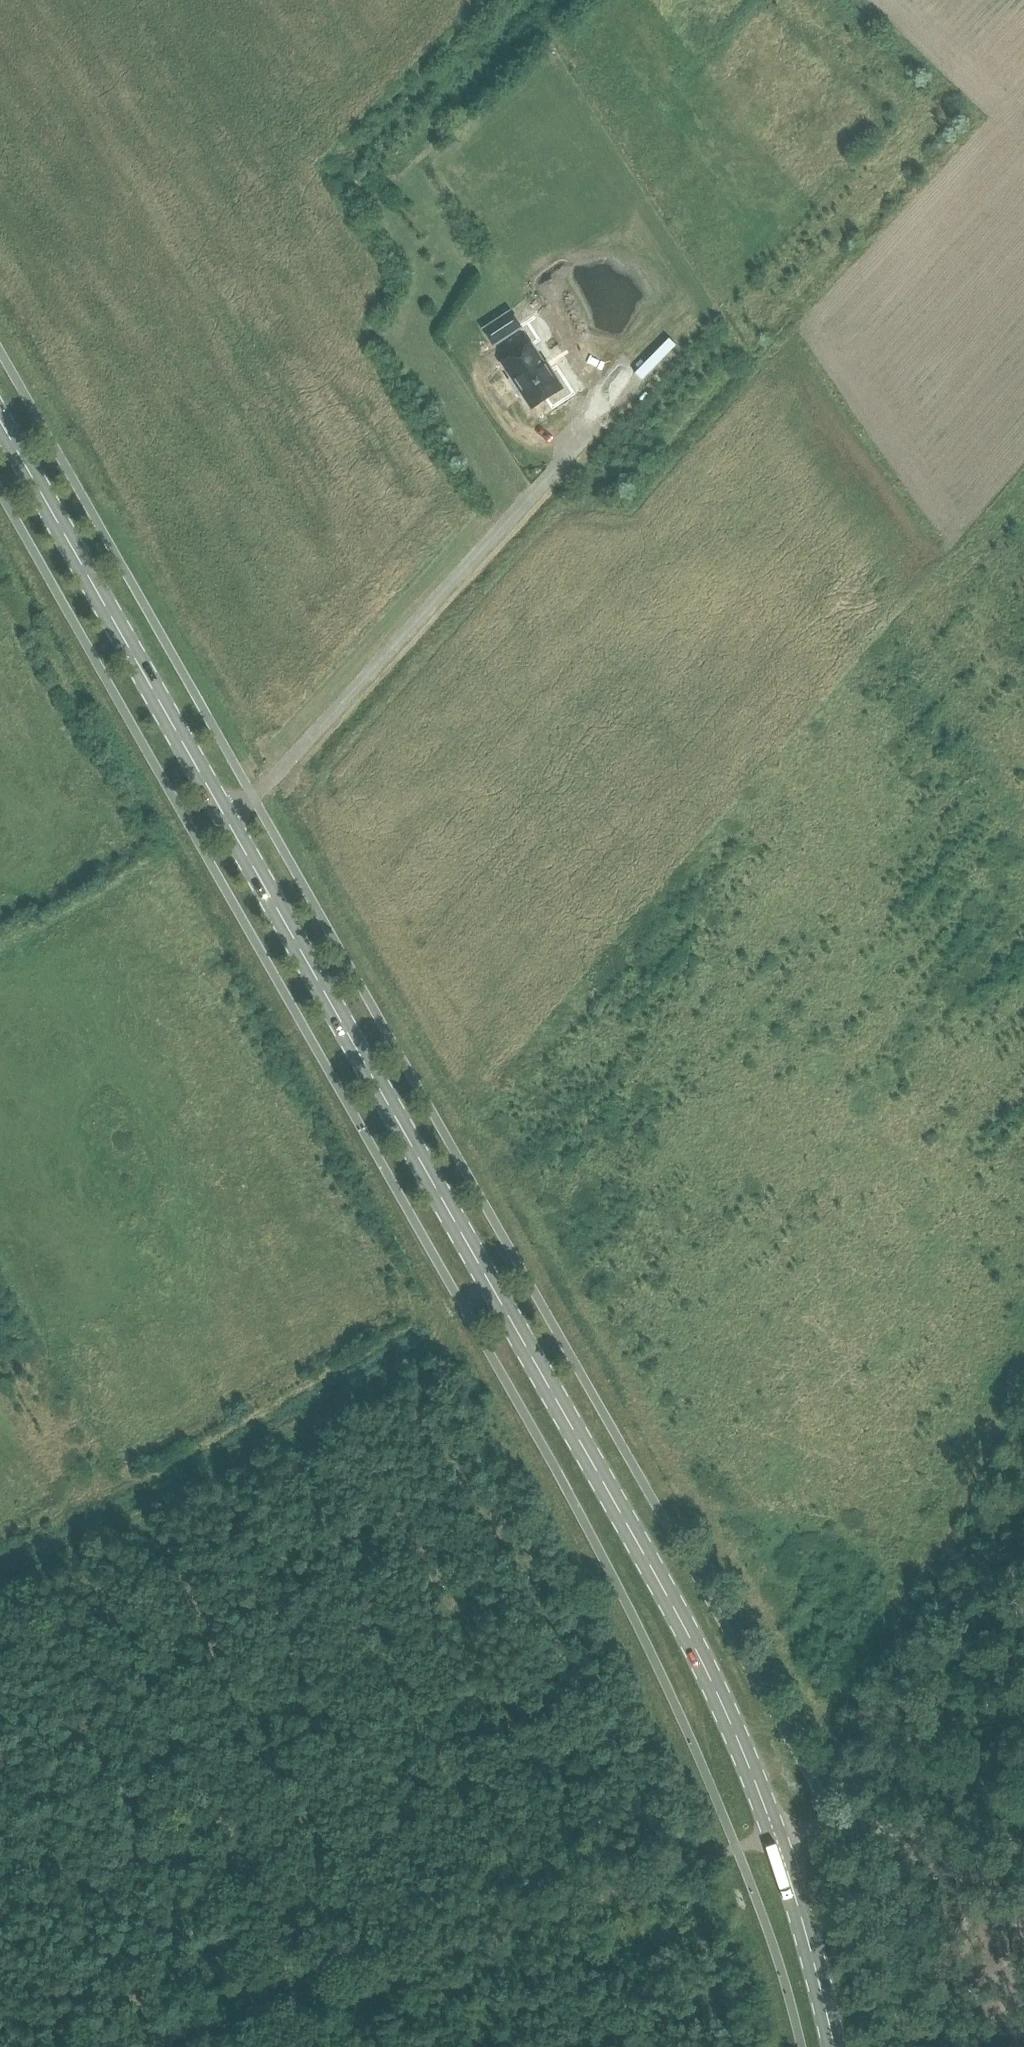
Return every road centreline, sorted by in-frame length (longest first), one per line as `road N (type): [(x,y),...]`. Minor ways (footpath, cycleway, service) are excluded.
road 1 (primary): [(838,2046),(795,1886),(710,1673),(499,1304),(235,812),(0,409)]
road 2 (track): [(775,1831),(162,2046)]
road 3 (track): [(775,1831),(847,1824),(1023,1848)]

